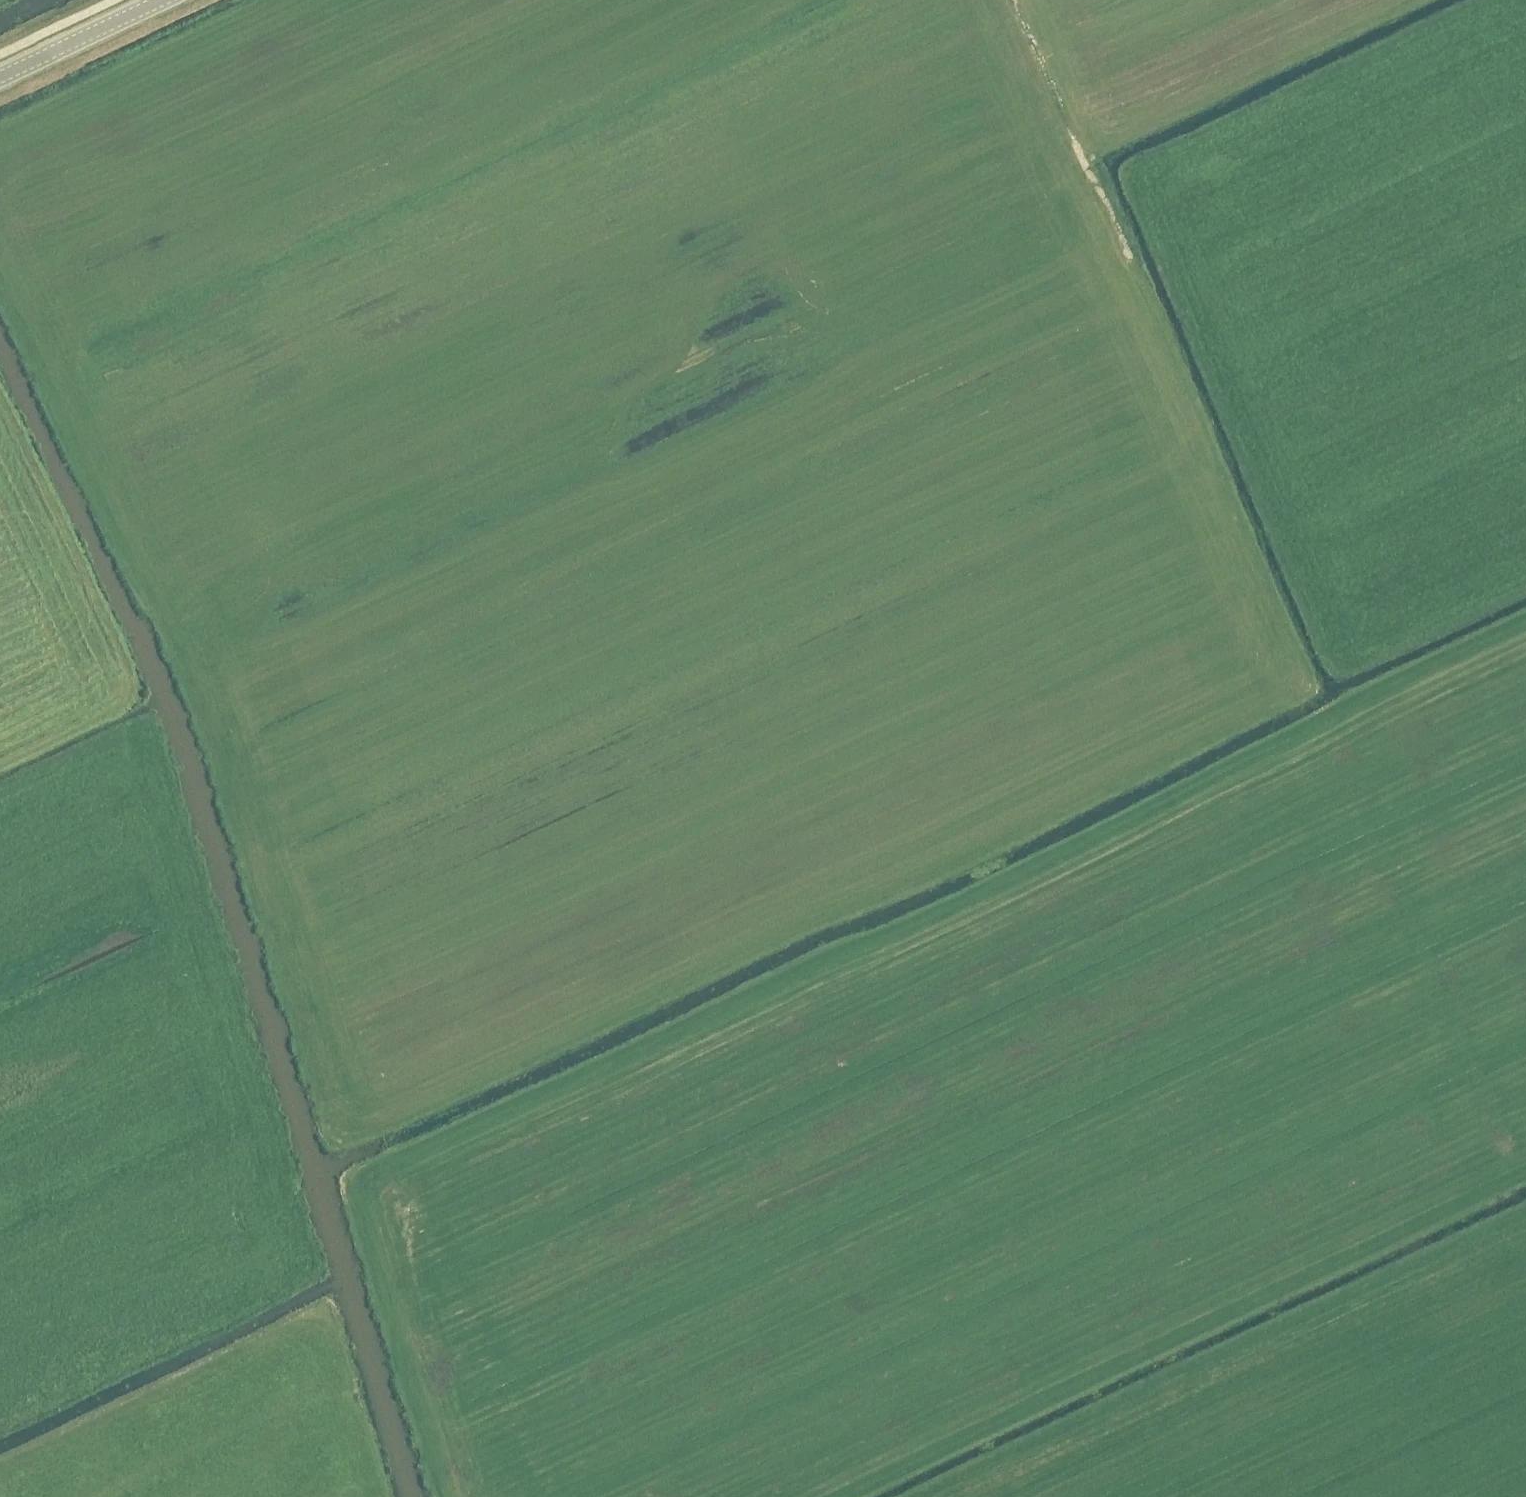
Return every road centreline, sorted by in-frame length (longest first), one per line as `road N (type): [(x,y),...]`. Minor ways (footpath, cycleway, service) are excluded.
road 1 (track): [(1009,0),(1090,179)]
road 2 (tertiary): [(0,77),(162,0)]

